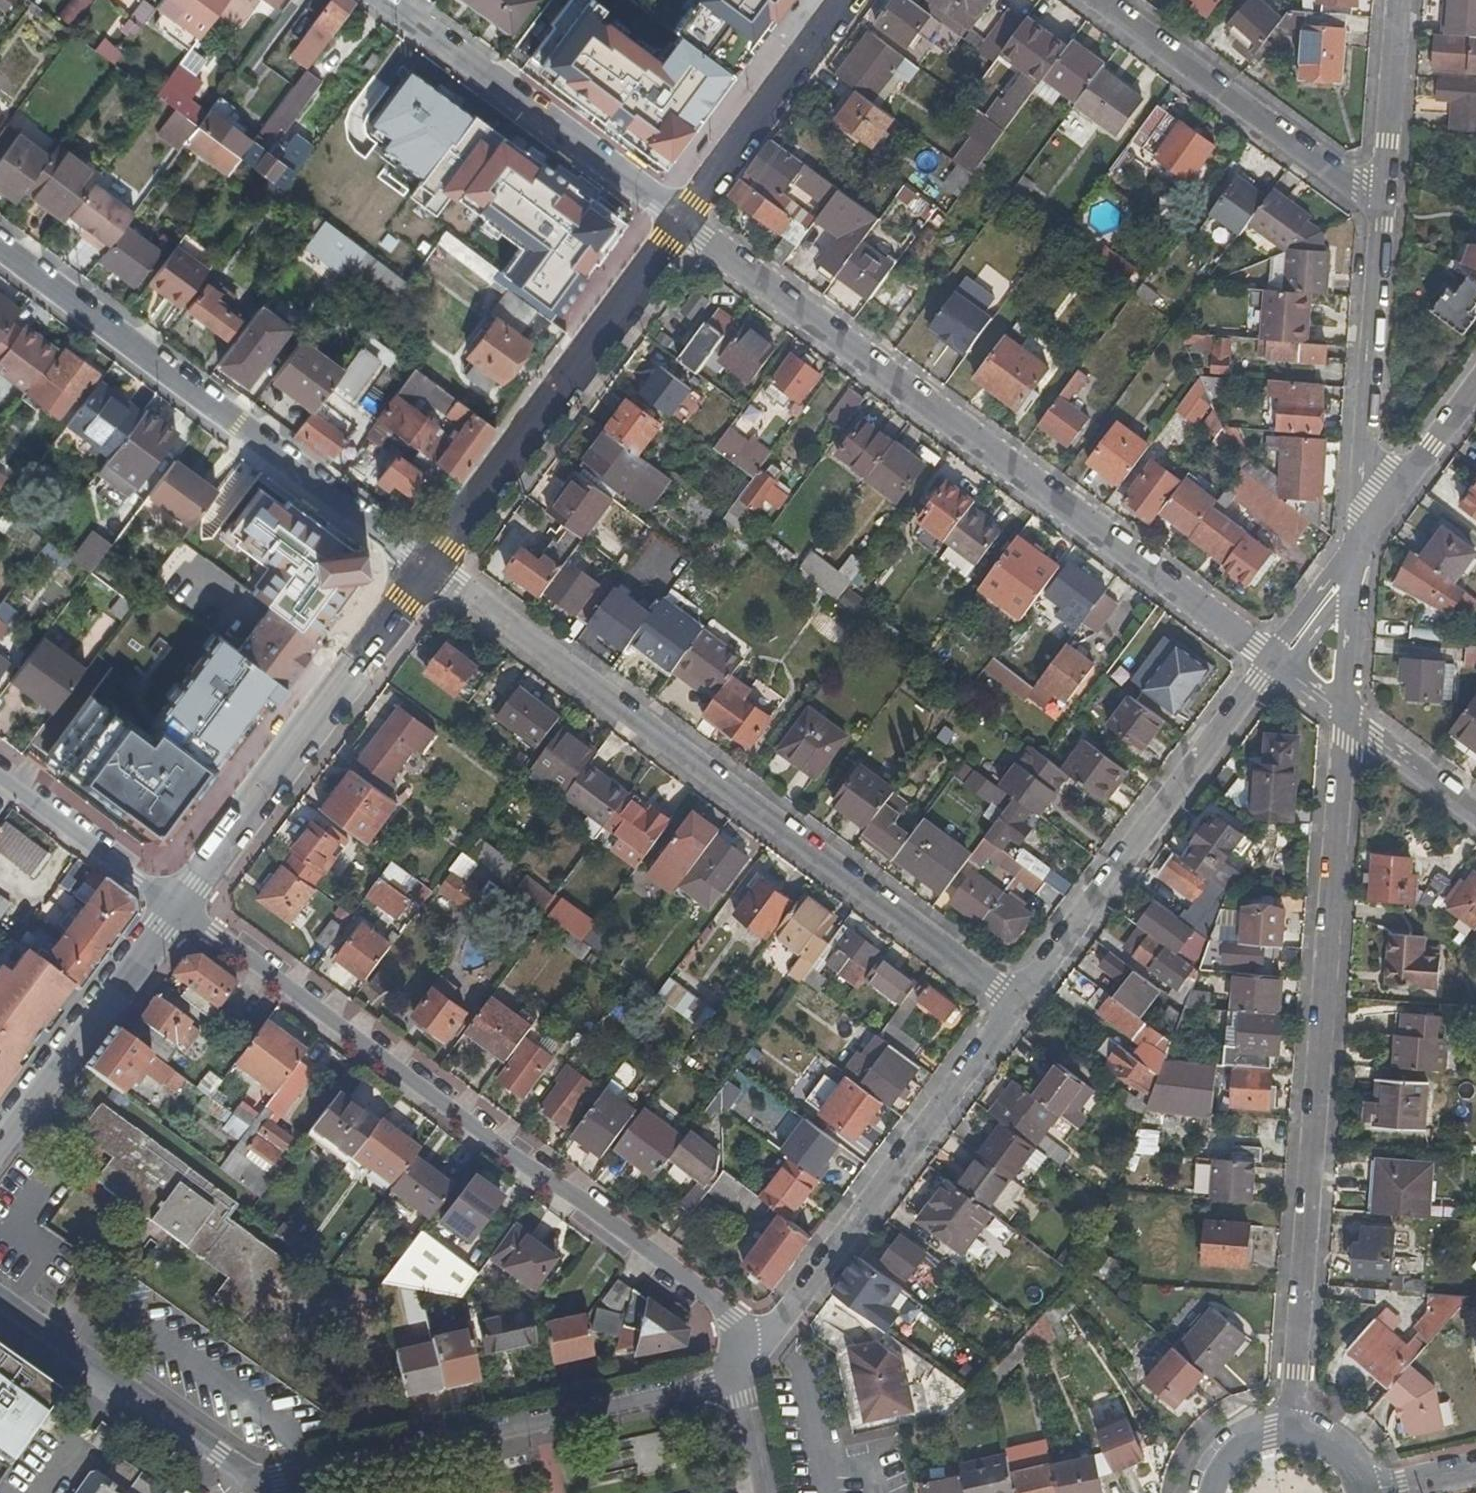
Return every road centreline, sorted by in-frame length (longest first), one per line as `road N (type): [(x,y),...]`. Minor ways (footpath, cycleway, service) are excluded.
road 1 (residential): [(0,1300),(258,1483),(714,1385),(740,1368)]
road 2 (residential): [(1275,661),(683,224)]
road 3 (residential): [(740,1368),(731,1327),(716,1307),(183,903)]
road 4 (residential): [(430,570),(1018,1002)]
road 5 (residential): [(1350,717),(1292,1429)]
road 6 (residential): [(0,252),(430,570)]
road 7 (residential): [(740,1368),(1018,1002)]
road 8 (secondary): [(683,224),(430,570)]
road 9 (residential): [(1018,1002),(1275,661)]
road 10 (secondary): [(430,570),(183,903)]
road 11 (residential): [(683,224),(386,0)]
road 12 (residential): [(1106,0),(1384,205)]
road 13 (residential): [(1384,205),(1361,540)]
road 14 (secondary): [(183,903),(0,1144)]
road 15 (secondary): [(845,0),(683,224)]
road 16 (residential): [(183,903),(137,878),(0,775)]
road 17 (residential): [(1400,0),(1384,205)]
road 18 (residential): [(1361,540),(1475,384)]
road 19 (residential): [(1361,540),(1350,717)]
road 20 (residential): [(1475,811),(1350,717)]
road 21 (residential): [(1275,661),(1361,540)]
road 22 (residential): [(740,1368),(768,1492)]

